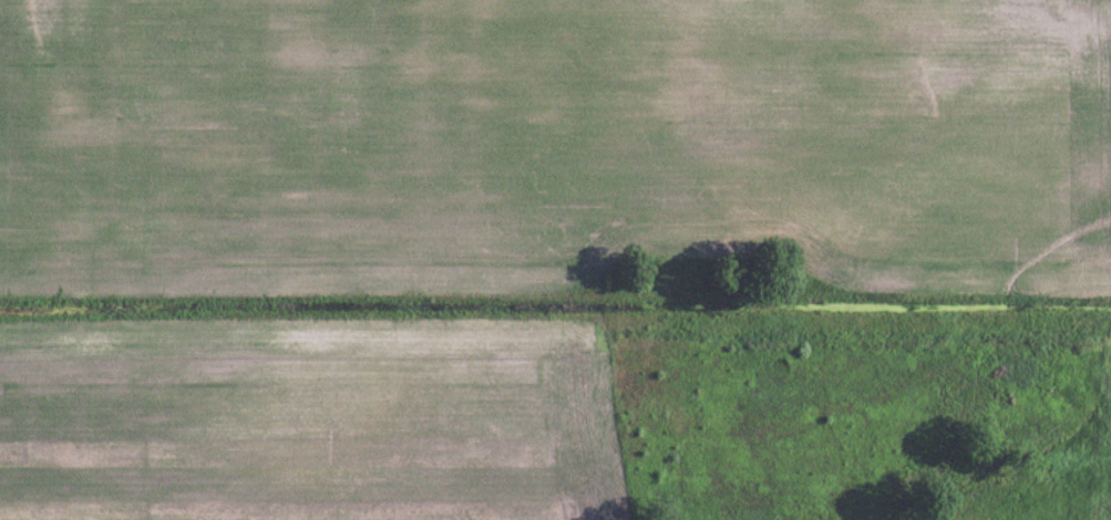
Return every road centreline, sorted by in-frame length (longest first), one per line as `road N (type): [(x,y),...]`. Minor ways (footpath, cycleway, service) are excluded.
road 1 (track): [(451,519),(496,495),(844,426),(1061,344),(1110,312)]

